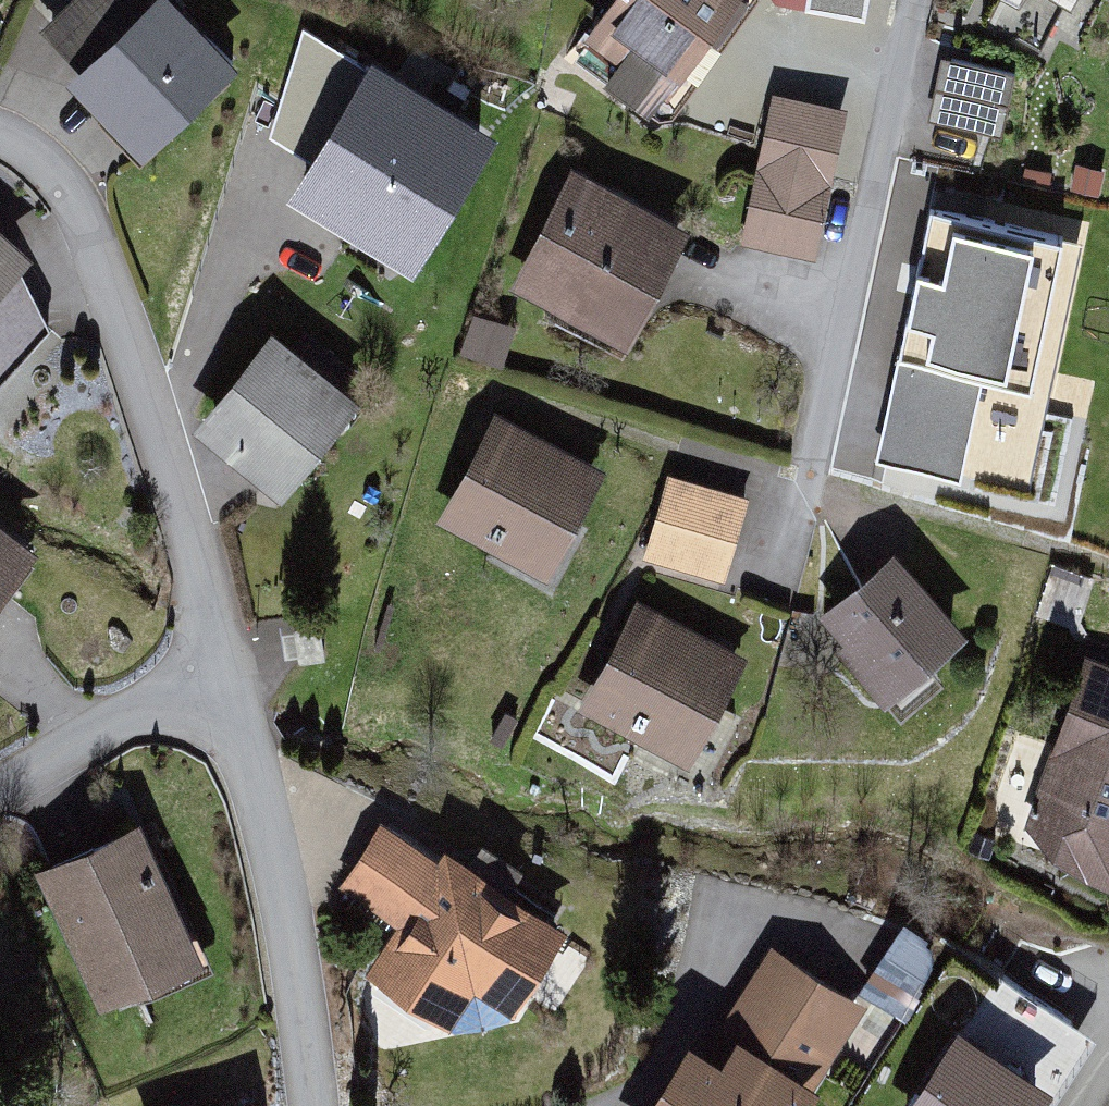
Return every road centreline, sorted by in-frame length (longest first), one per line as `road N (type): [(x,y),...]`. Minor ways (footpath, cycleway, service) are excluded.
road 1 (residential): [(239,635),(105,194),(14,110),(0,109)]
road 2 (residential): [(332,1105),(326,1041),(239,635)]
road 3 (residential): [(928,0),(849,376)]
road 4 (residential): [(239,635),(0,776)]

